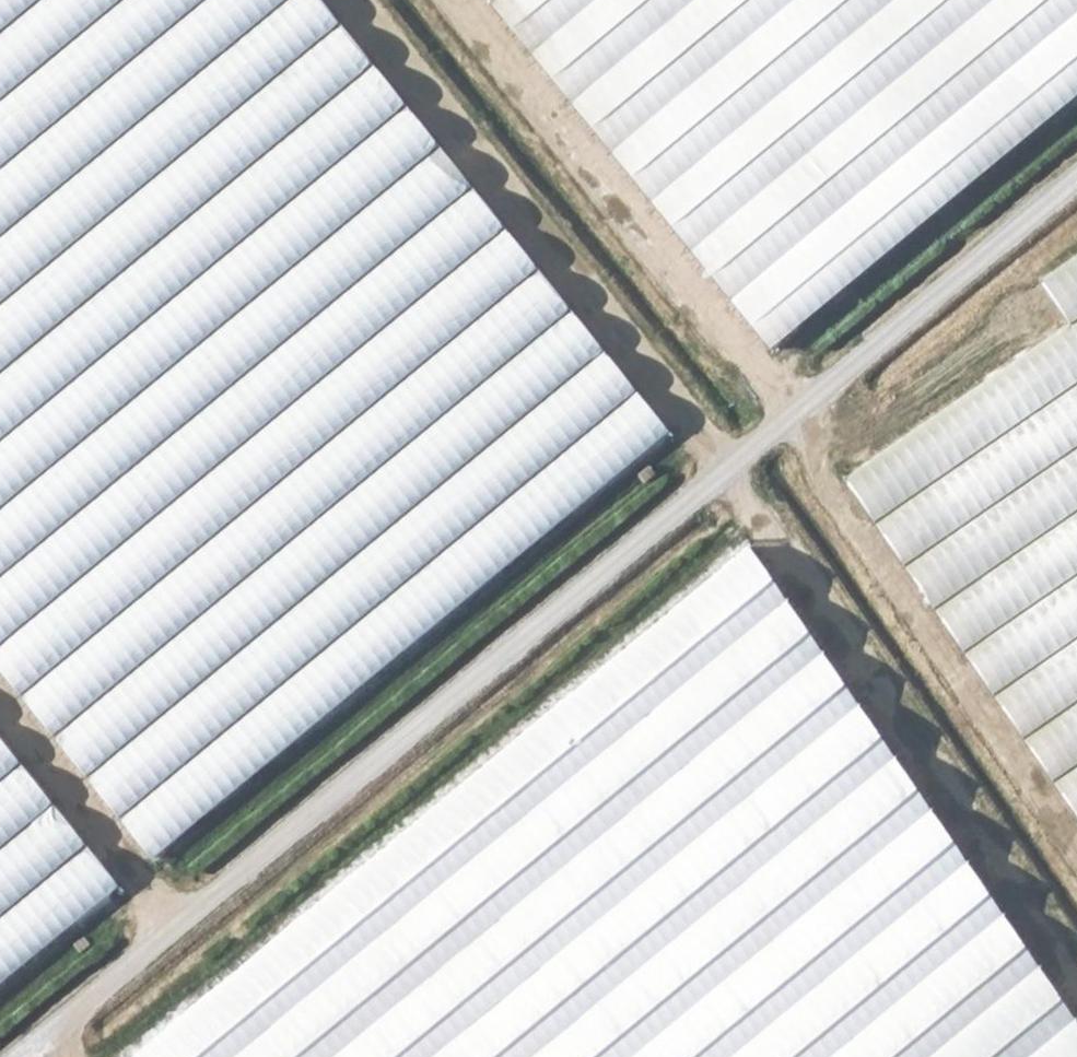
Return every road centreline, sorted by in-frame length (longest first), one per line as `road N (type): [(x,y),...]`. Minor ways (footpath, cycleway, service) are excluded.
road 1 (track): [(1076,182),(18,1056)]

